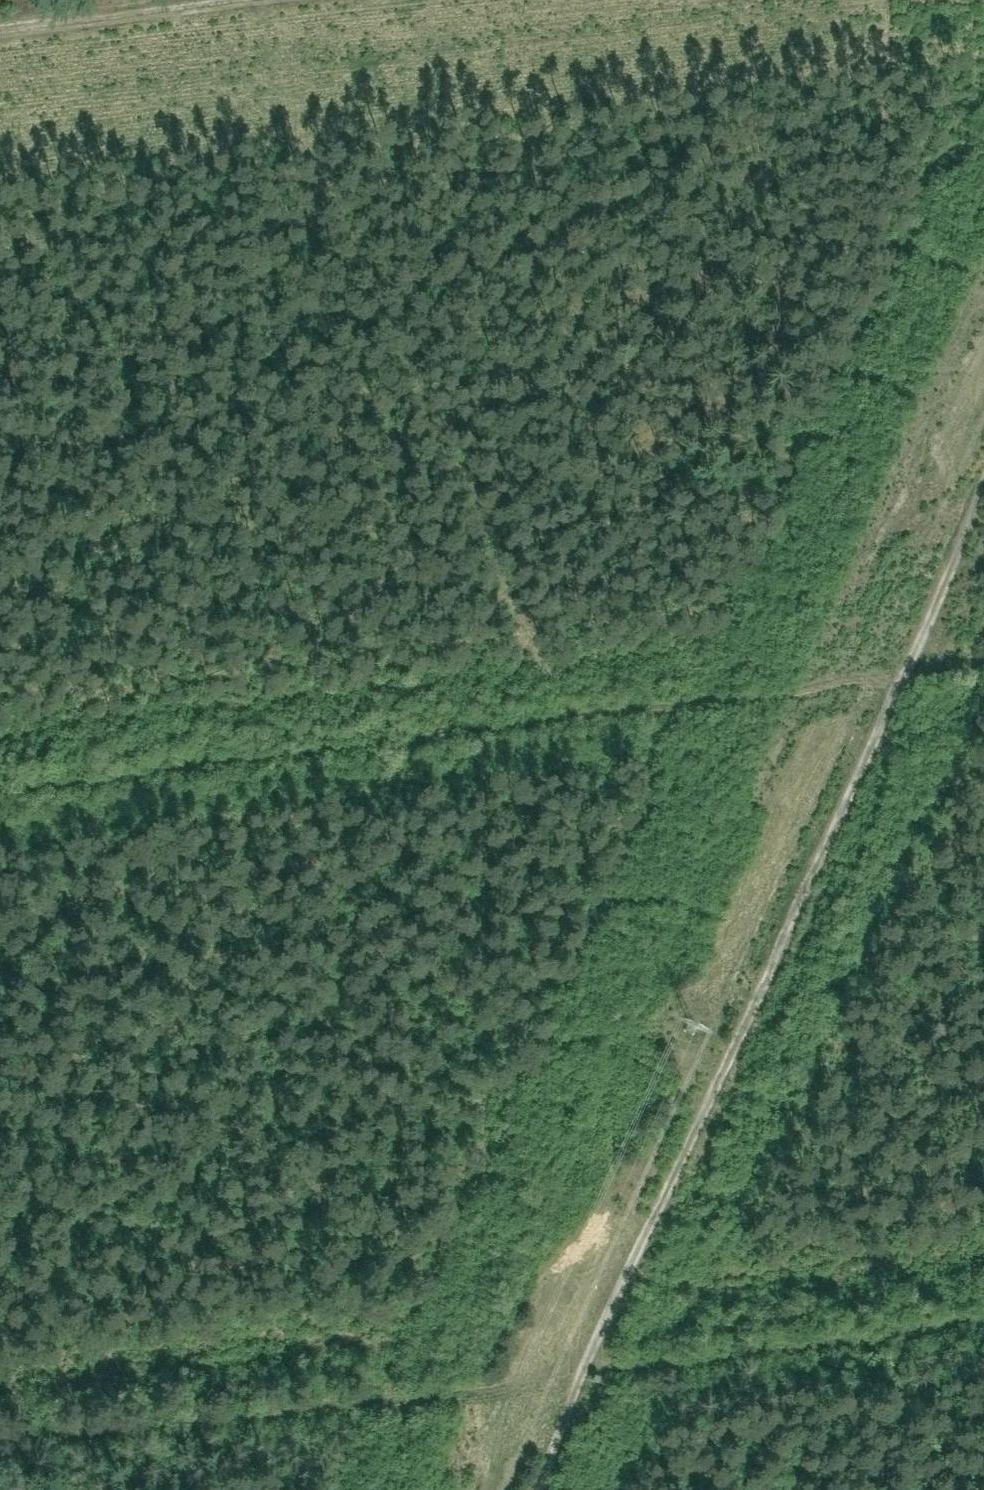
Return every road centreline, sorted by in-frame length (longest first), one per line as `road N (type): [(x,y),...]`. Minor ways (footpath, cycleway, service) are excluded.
road 1 (track): [(983,485),(532,1489)]
road 2 (track): [(0,28),(220,0)]

